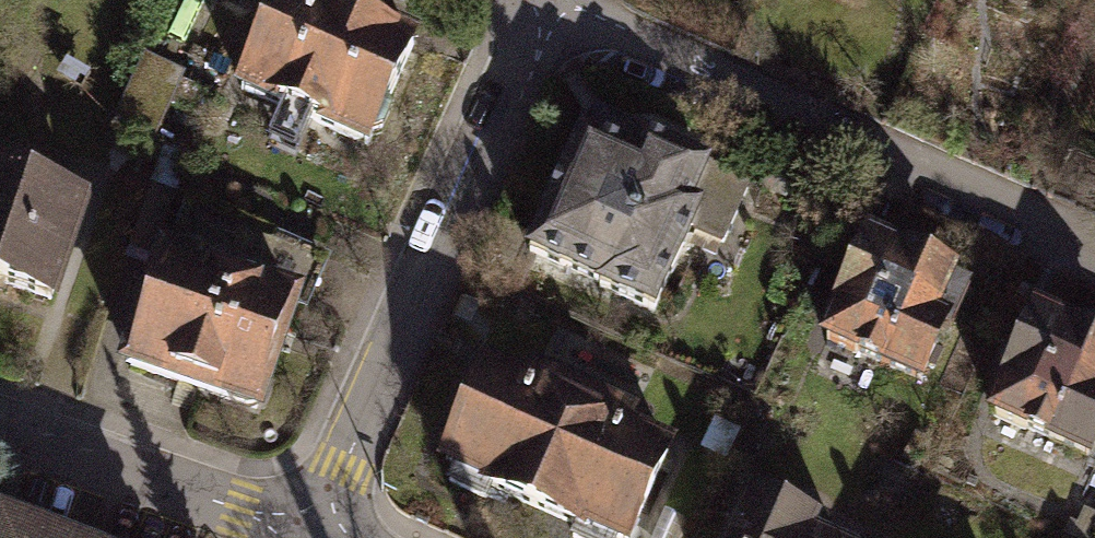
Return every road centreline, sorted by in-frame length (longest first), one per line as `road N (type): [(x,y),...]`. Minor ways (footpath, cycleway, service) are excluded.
road 1 (residential): [(556,1),(1094,241)]
road 2 (residential): [(318,537),(556,1)]
road 3 (residential): [(0,432),(301,537)]

